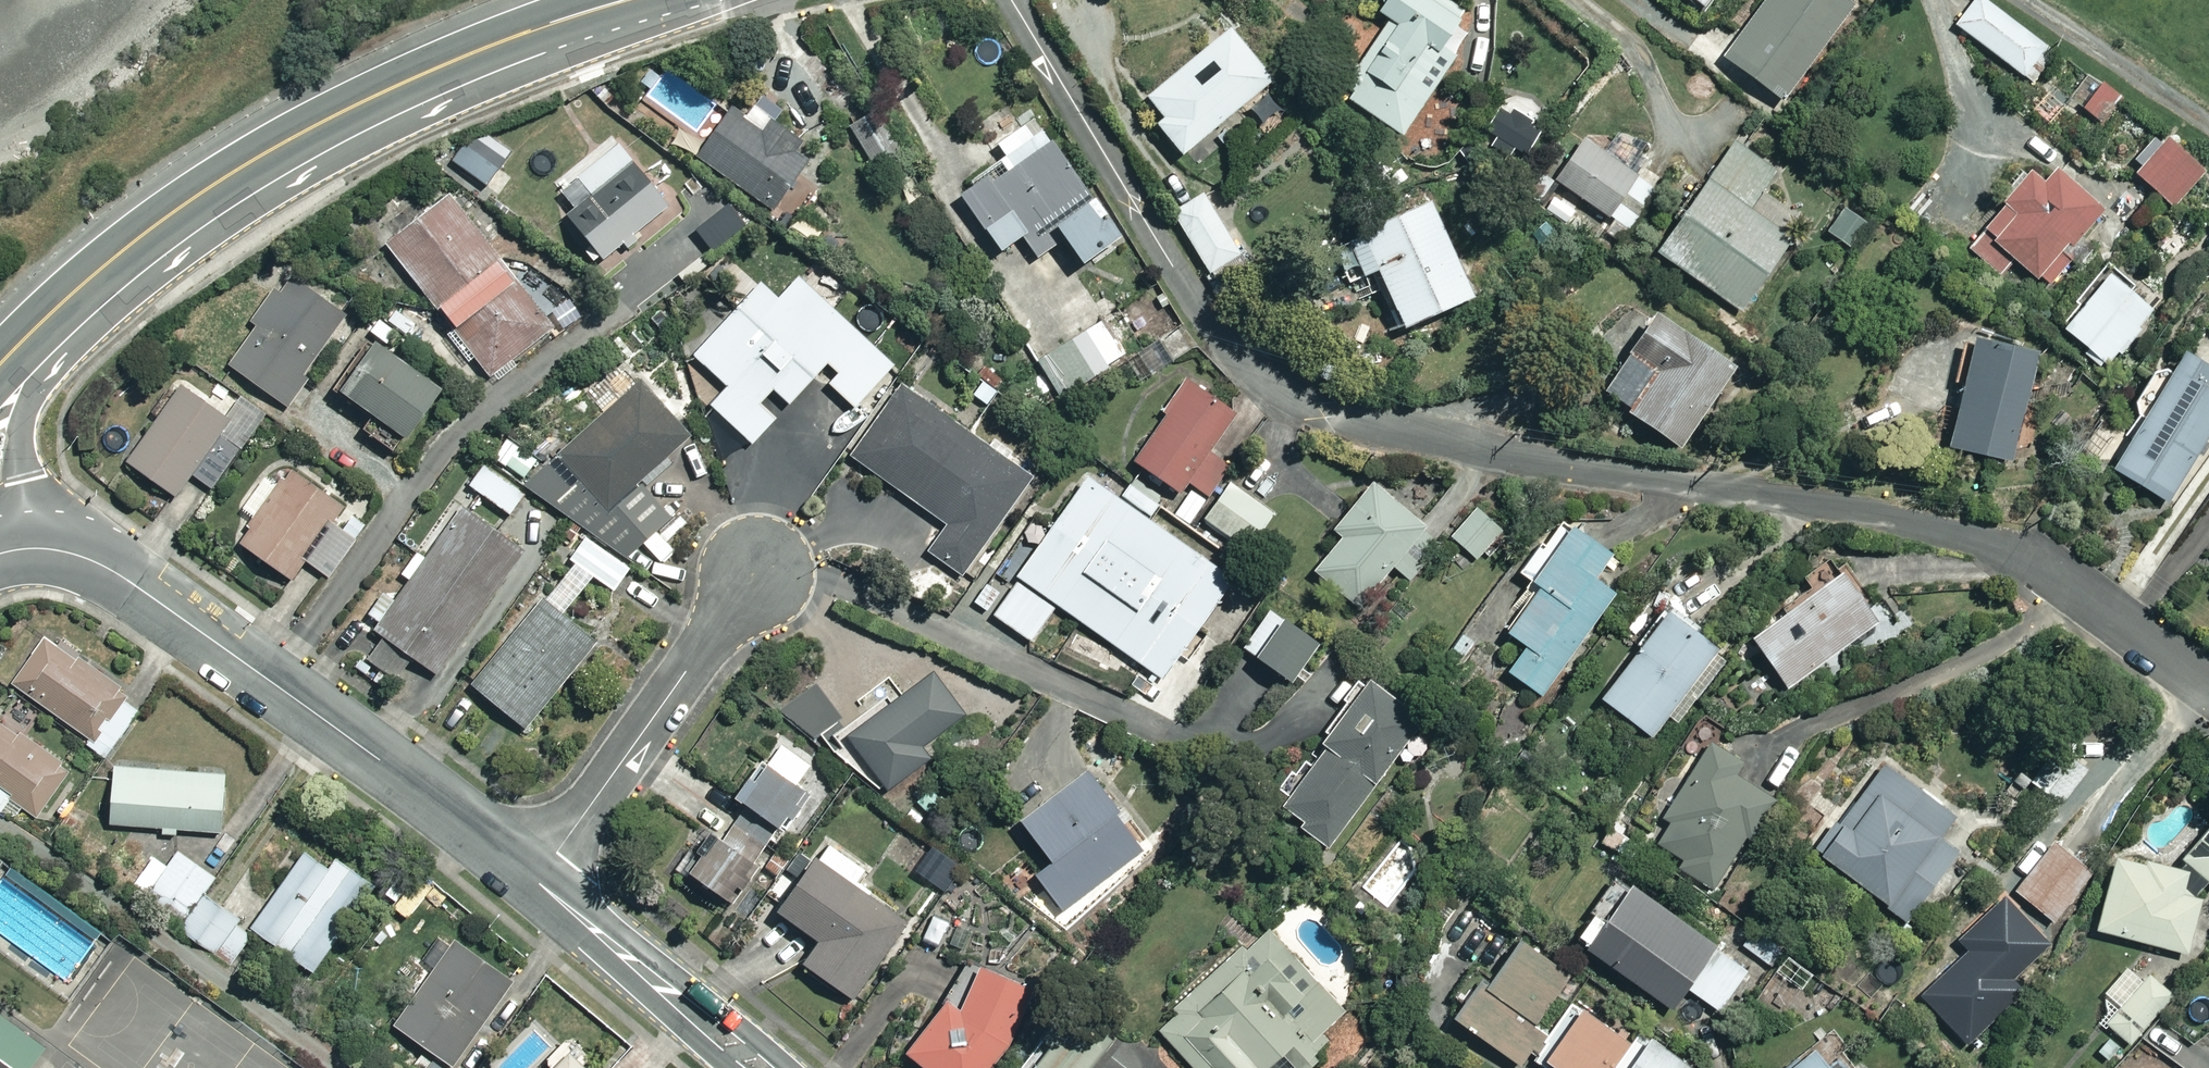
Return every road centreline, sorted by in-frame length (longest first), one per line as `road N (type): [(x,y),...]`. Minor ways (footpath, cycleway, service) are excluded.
road 1 (residential): [(2208,684),(2052,570),(1961,532),(1443,442),(1330,413),(1288,391),(1220,337),(1011,0)]
road 2 (residential): [(653,0),(532,69),(315,170),(160,272),(75,346),(41,380),(21,438),(33,500),(60,550)]
road 3 (trunk): [(0,359),(24,329),(232,167),(456,55),(622,0)]
road 4 (residential): [(536,881),(121,575),(60,550)]
road 5 (residential): [(762,566),(536,881)]
road 6 (residential): [(758,1067),(536,881)]

